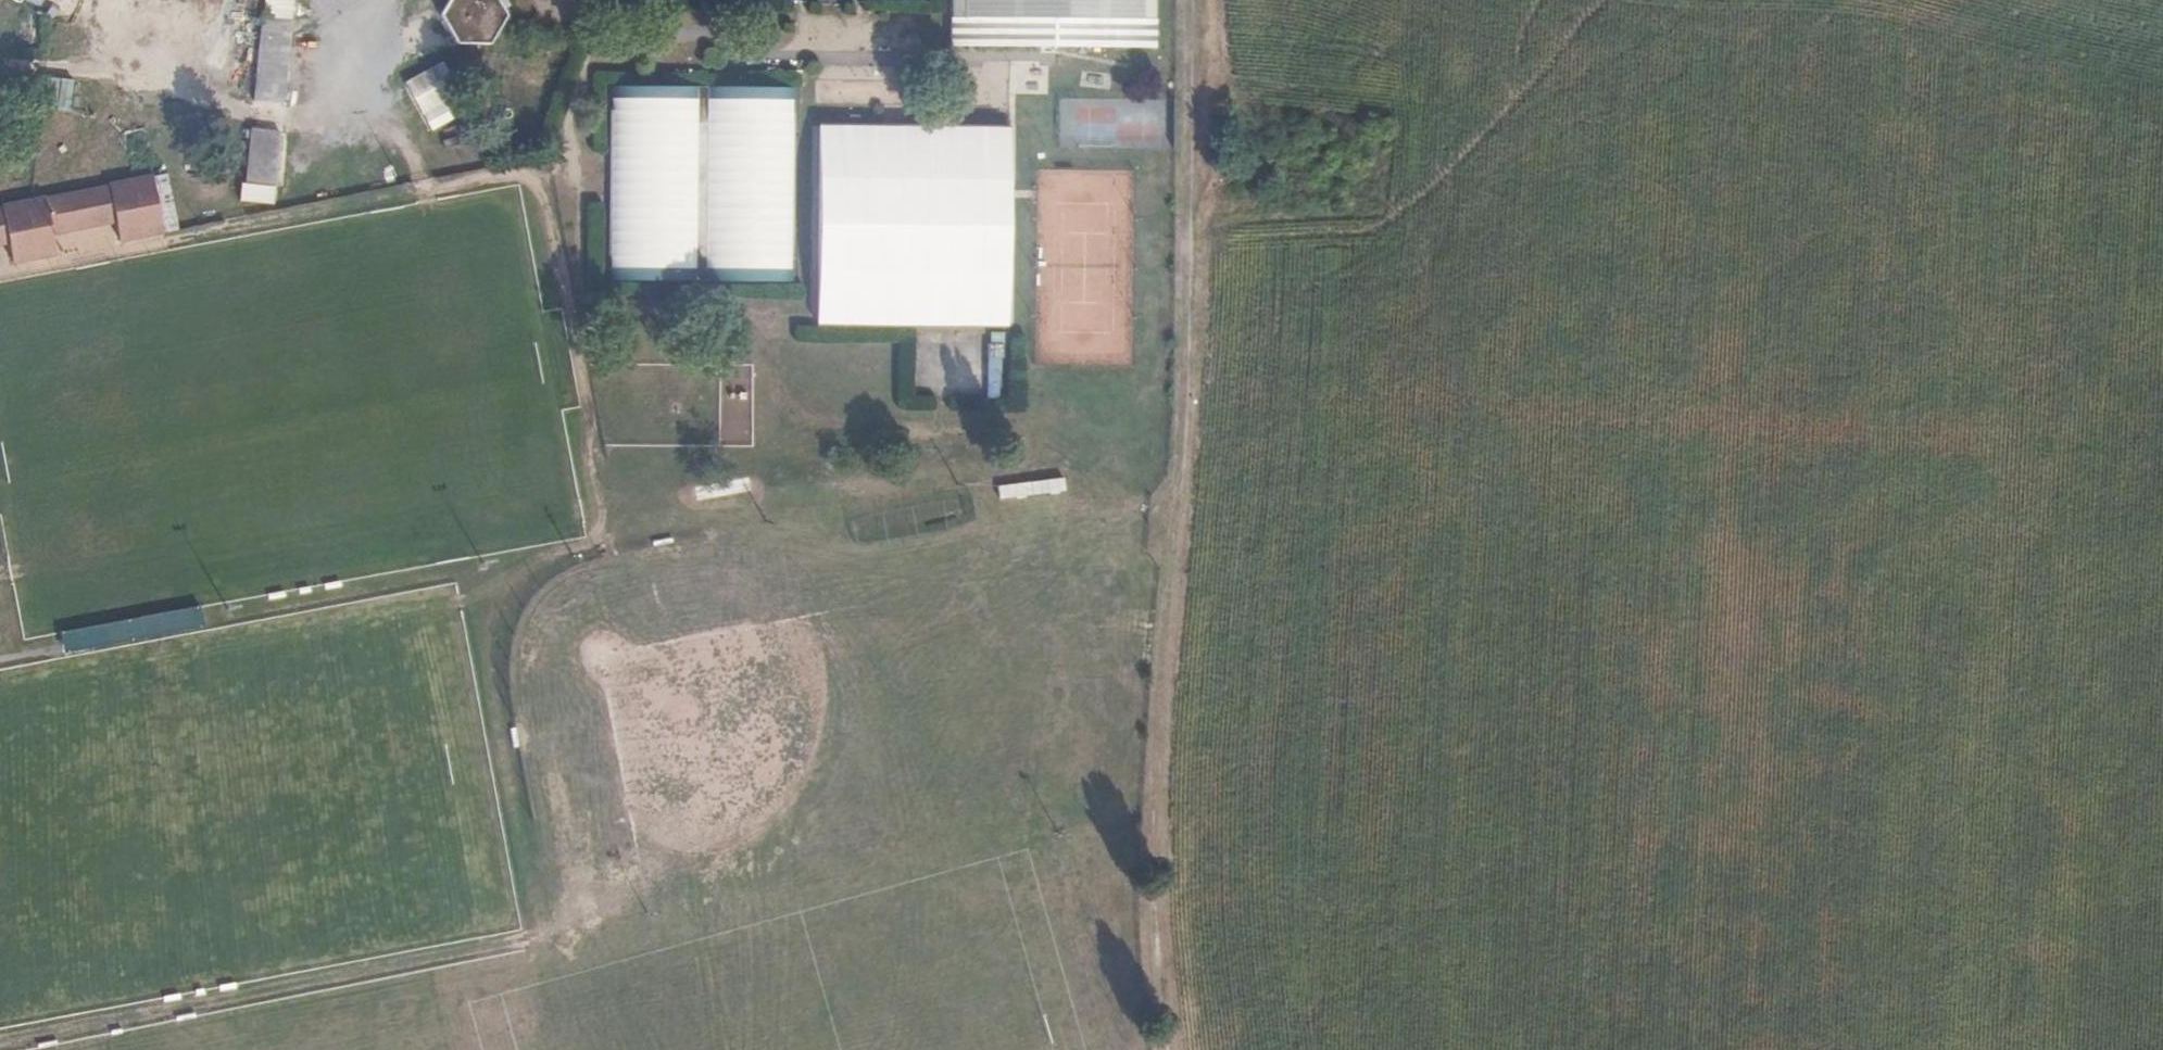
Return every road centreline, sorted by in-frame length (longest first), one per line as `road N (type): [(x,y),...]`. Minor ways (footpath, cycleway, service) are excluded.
road 1 (track): [(1197,0),(1195,406),(1160,869),(1169,1049)]

